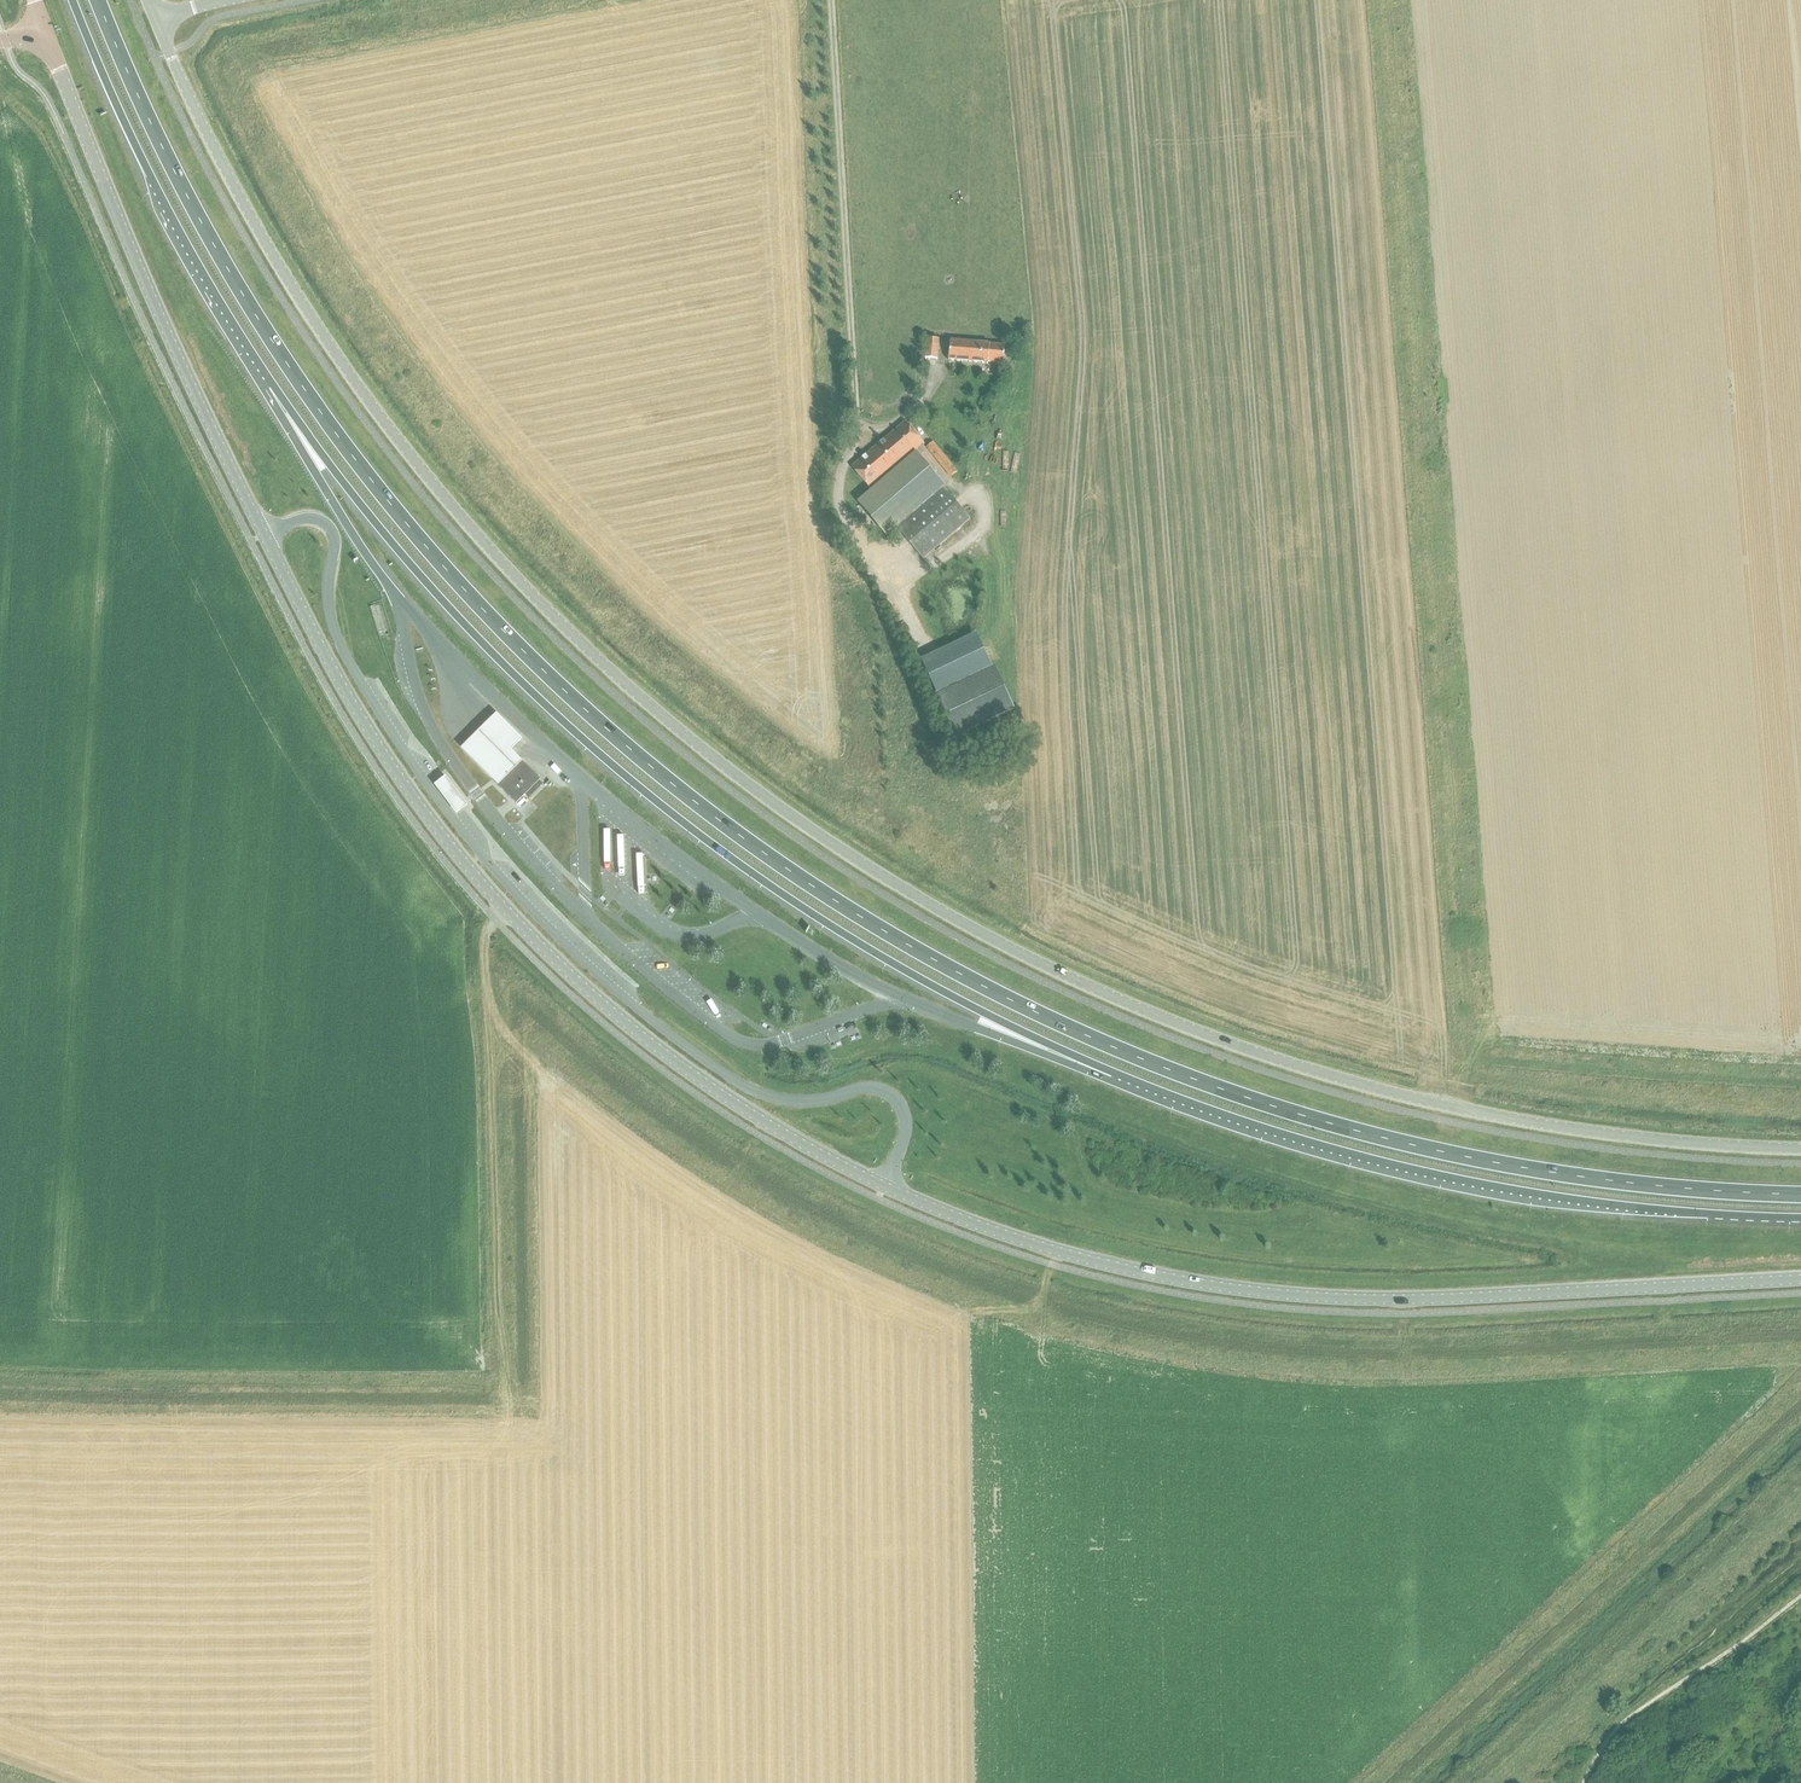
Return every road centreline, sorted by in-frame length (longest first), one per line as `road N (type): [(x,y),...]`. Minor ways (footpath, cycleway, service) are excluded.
road 1 (secondary): [(73,109),(212,433),(332,671),(395,772),(548,954),(700,1080),(835,1162),(920,1202),(1048,1249),(1161,1277),(1382,1299),(1800,1276)]
road 2 (trunk): [(1800,1194),(1515,1166),(1362,1132),(1210,1085),(1014,1002),(763,852),(545,672),(387,500),(244,297),(149,122),(97,0)]
road 3 (tertiary): [(156,21),(271,254),(404,448),(587,649),(780,809),(866,867),(1031,958),(1256,1052),(1521,1121),(1800,1148)]
road 4 (trunk): [(264,380),(483,643),(681,822),(829,925),(1129,1084)]
road 5 (trunk): [(1129,1084),(1414,1173),(1616,1207),(1800,1218)]
road 6 (trunk): [(72,0),(163,210),(264,380)]
road 7 (trunk): [(911,1001),(1129,1084)]
road 8 (trunk): [(264,380),(342,518)]

